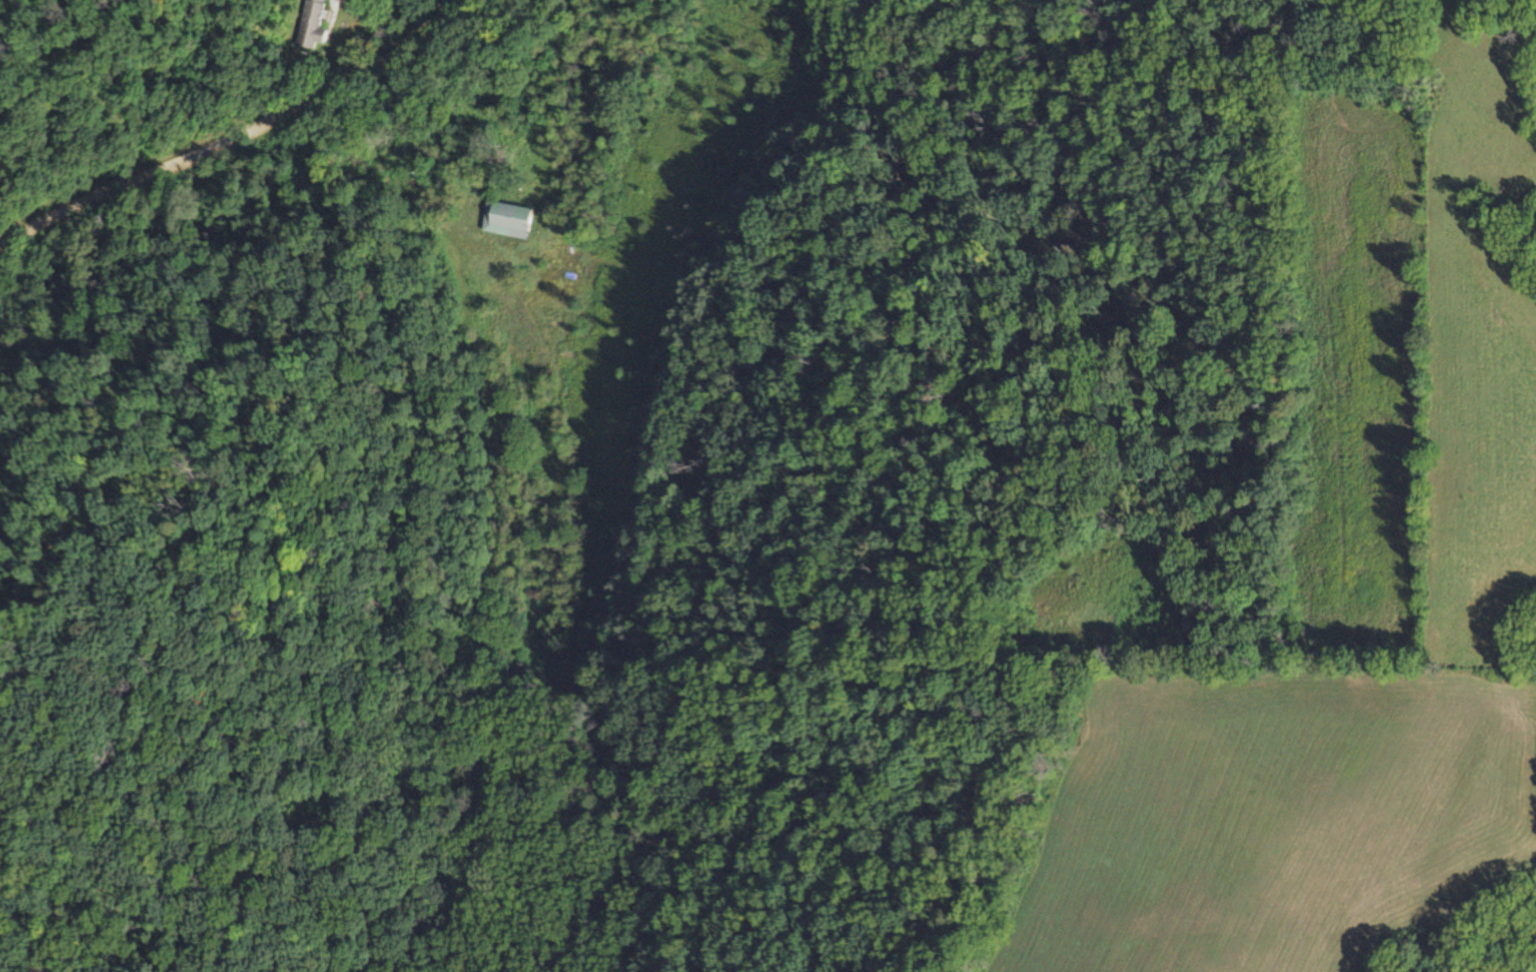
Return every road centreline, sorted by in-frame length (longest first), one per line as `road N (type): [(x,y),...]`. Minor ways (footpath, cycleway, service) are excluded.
road 1 (residential): [(0,280),(386,70),(454,0)]

